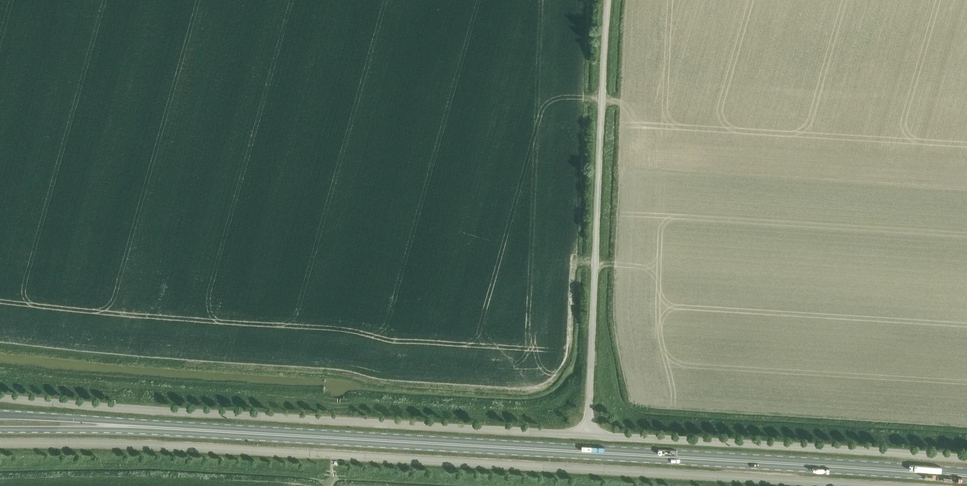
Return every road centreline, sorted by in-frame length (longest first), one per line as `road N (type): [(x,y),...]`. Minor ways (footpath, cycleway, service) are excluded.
road 1 (unclassified): [(871,485),(0,444)]
road 2 (primary): [(966,480),(190,430)]
road 3 (unclassified): [(588,435),(0,398)]
road 4 (unclassified): [(588,435),(607,0)]
road 5 (unclassified): [(966,458),(588,435)]
road 6 (primary): [(190,430),(0,416)]
road 7 (primary): [(0,430),(190,430)]

